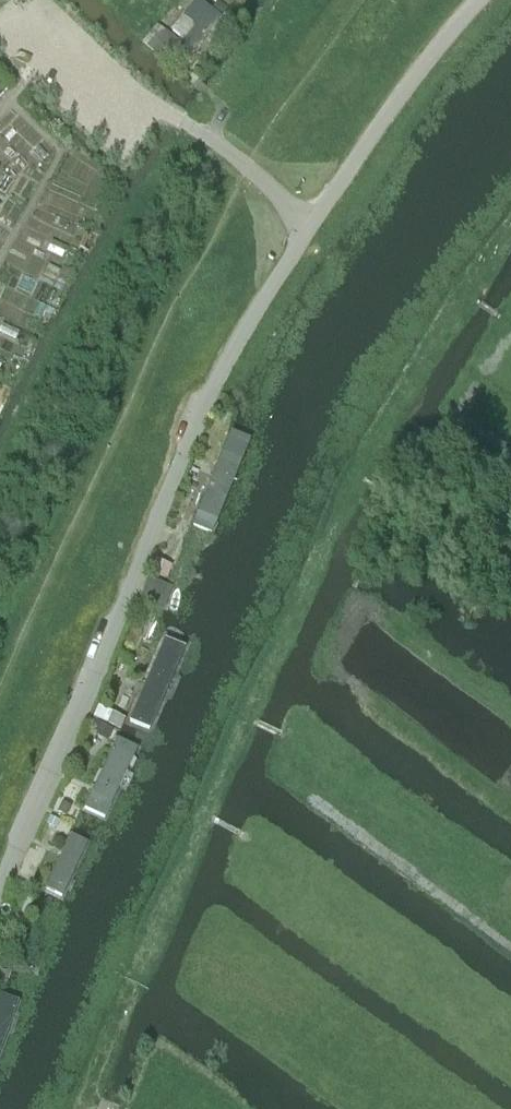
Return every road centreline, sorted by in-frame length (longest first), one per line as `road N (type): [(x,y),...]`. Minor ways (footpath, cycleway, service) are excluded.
road 1 (residential): [(0,900),(214,391),(382,122),(480,0)]
road 2 (track): [(0,681),(233,179),(368,0)]

